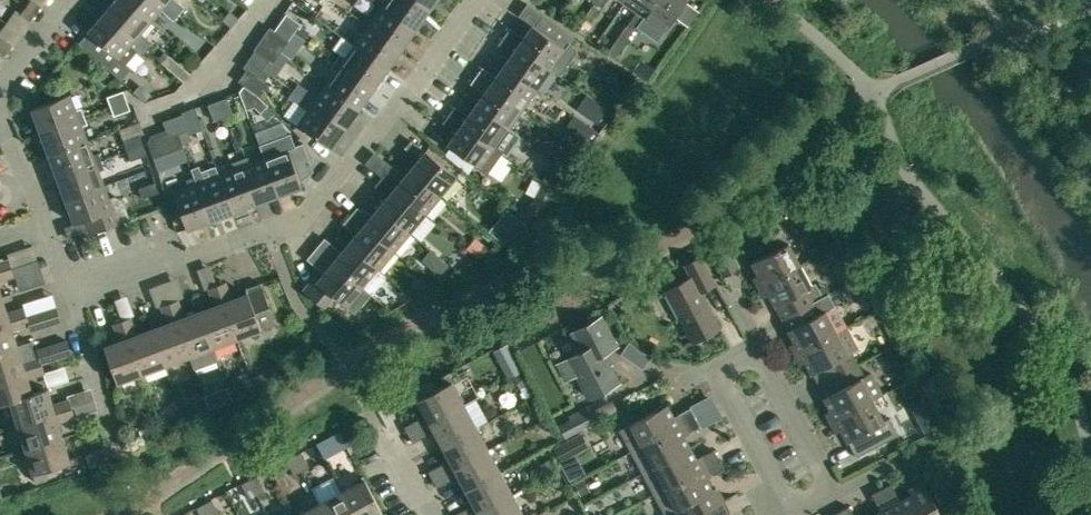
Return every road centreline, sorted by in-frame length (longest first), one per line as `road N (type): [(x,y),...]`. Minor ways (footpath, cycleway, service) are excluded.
road 1 (residential): [(479,0),(306,214),(73,298)]
road 2 (residential): [(774,506),(824,479),(757,355)]
road 3 (residential): [(774,506),(709,382),(757,355)]
road 4 (residential): [(73,298),(43,208),(0,120)]
road 5 (residential): [(145,117),(190,101),(280,0)]
road 6 (residential): [(73,298),(120,446)]

